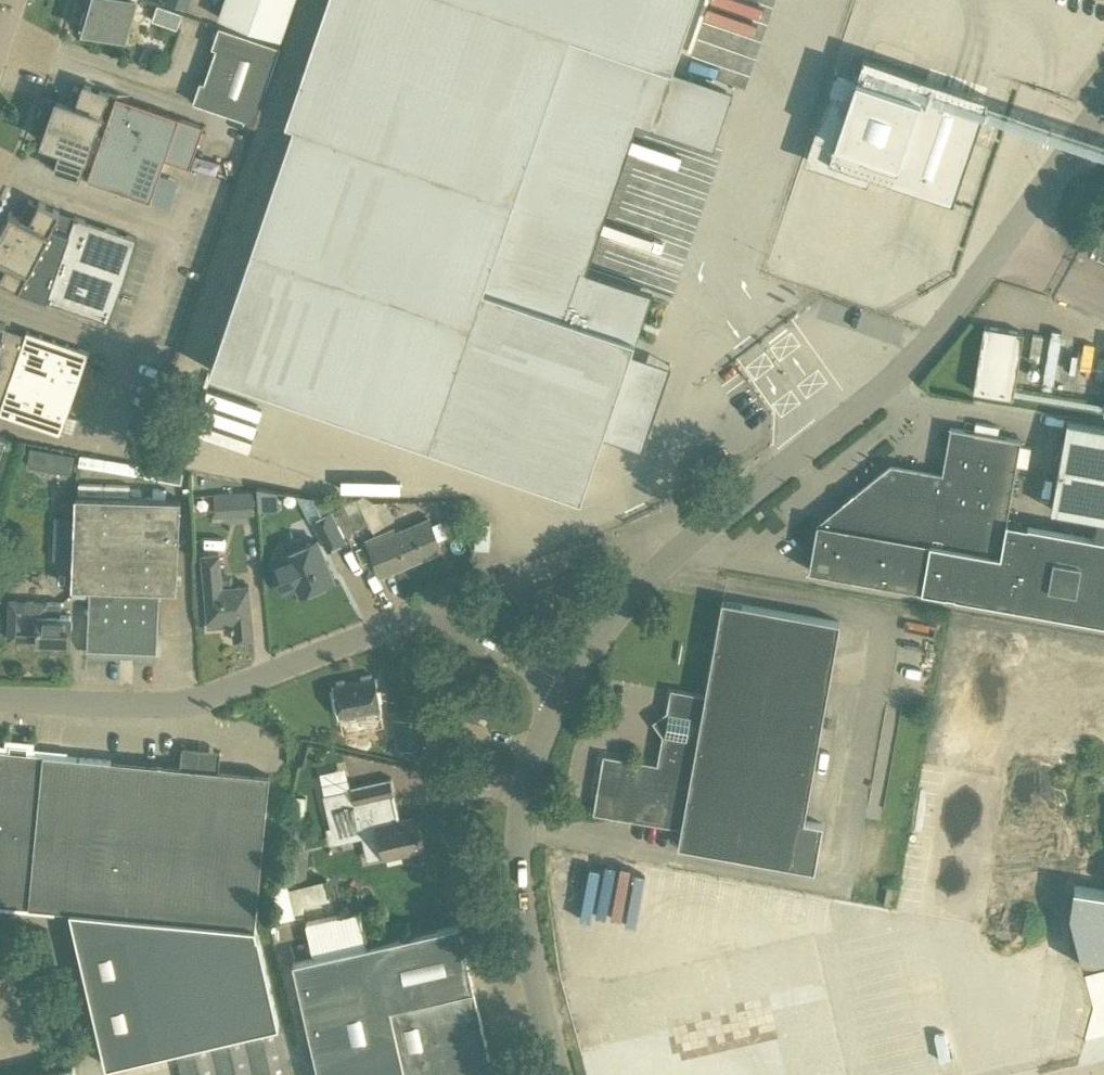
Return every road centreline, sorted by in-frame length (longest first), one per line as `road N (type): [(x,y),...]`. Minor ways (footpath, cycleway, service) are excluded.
road 1 (unclassified): [(568,685),(663,566),(915,358),(1103,105)]
road 2 (unclassified): [(0,701),(184,705),(422,615),(568,685)]
road 3 (unclassified): [(562,1074),(531,931),(522,841),(528,796),(568,685)]

